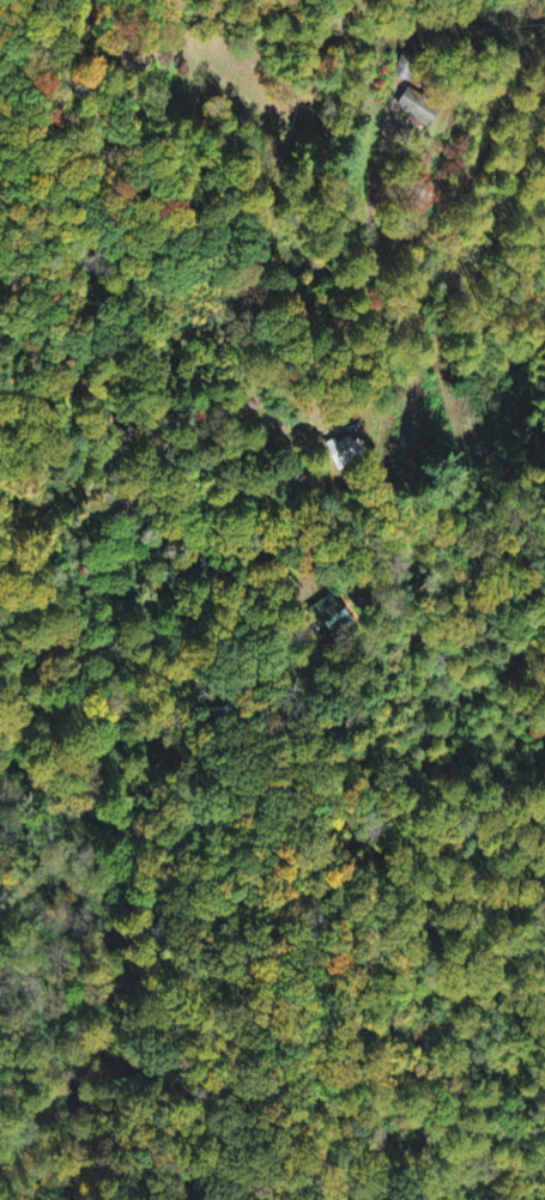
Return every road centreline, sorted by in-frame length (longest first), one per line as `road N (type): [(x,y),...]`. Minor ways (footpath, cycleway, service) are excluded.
road 1 (residential): [(359,475),(373,450),(398,243),(454,156),(491,24),(521,0)]

